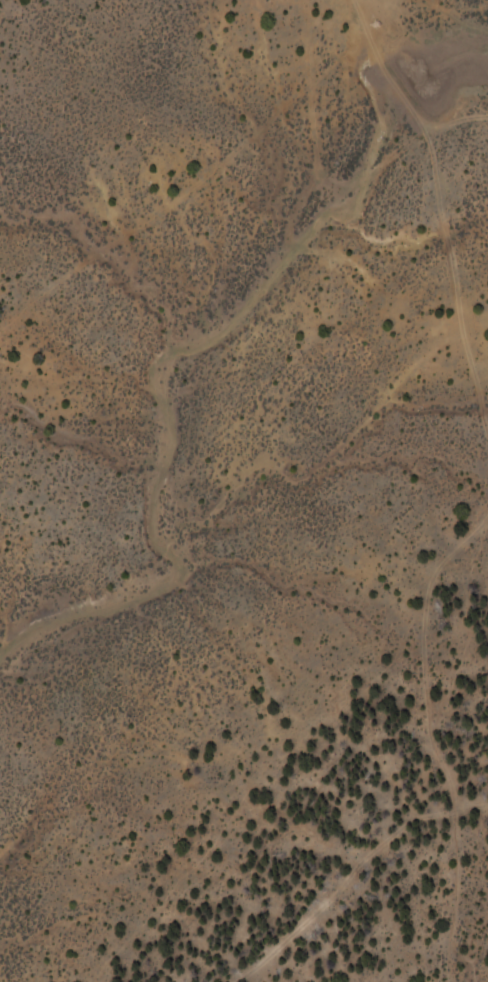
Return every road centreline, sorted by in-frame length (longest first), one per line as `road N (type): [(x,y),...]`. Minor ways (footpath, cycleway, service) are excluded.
road 1 (track): [(487,116),(426,130),(370,37),(362,0)]

